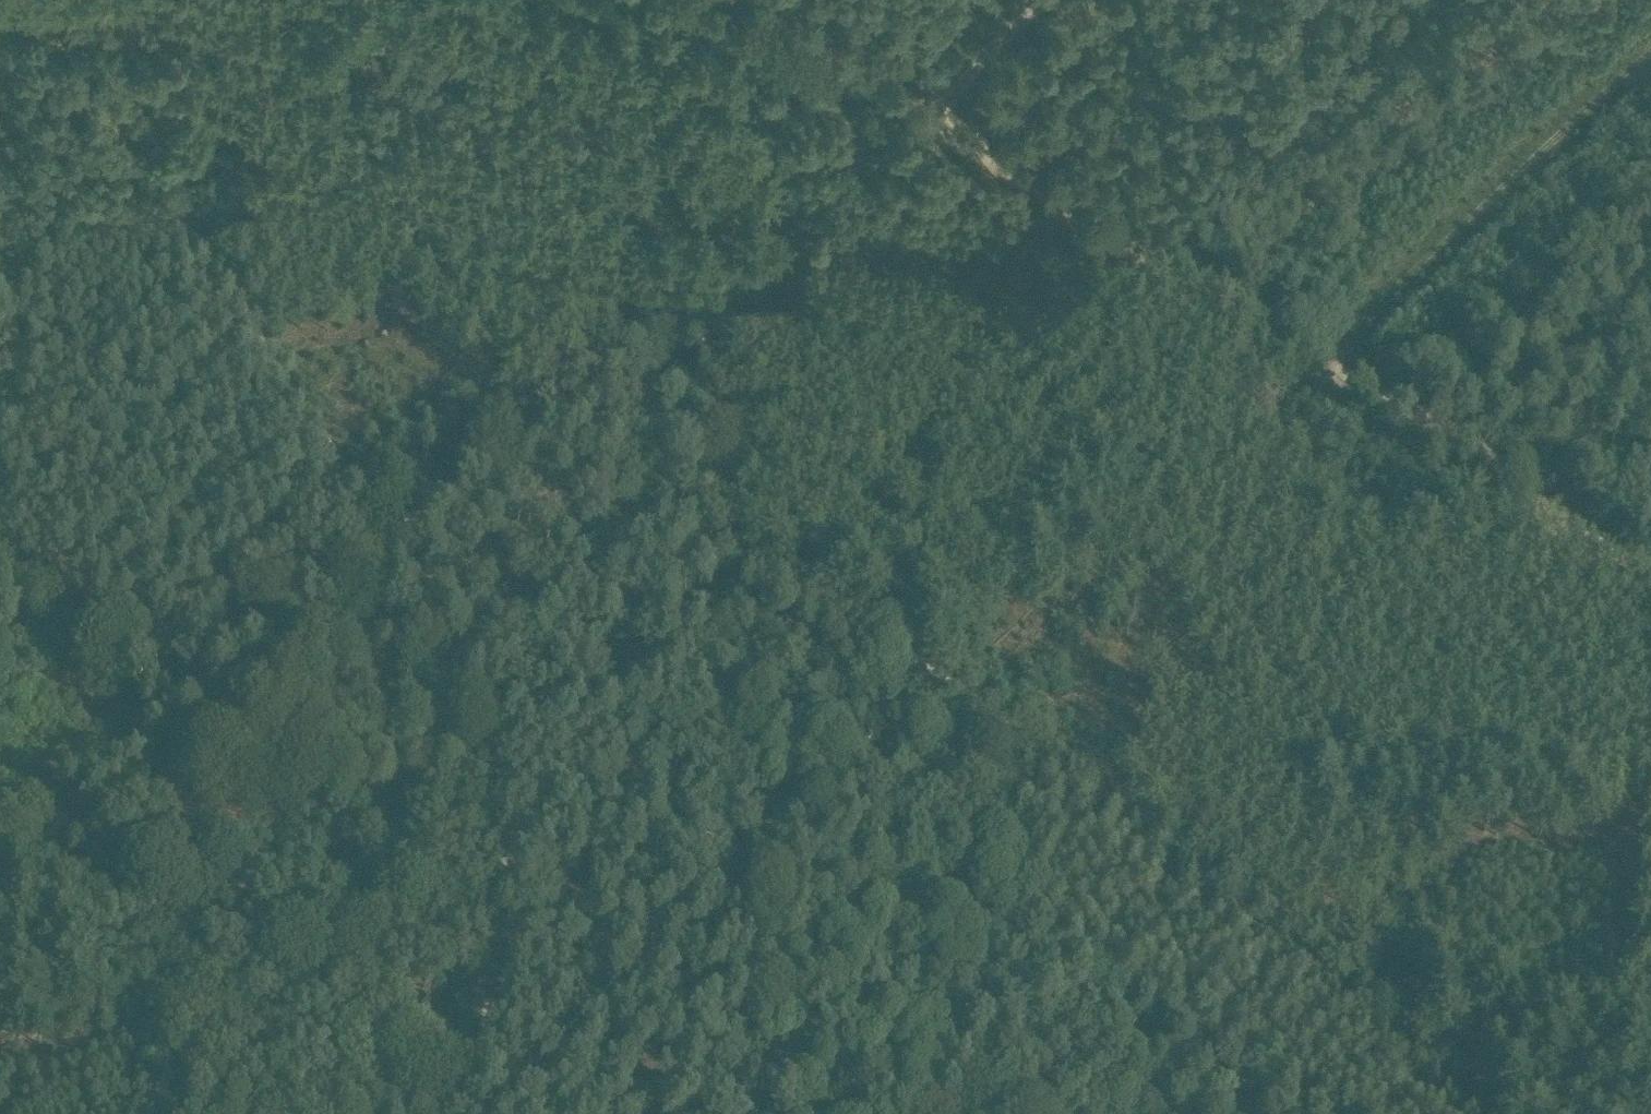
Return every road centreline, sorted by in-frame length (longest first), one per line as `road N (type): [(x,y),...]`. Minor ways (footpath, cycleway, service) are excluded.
road 1 (track): [(696,557),(975,699),(1134,818),(1459,1113)]
road 2 (track): [(1329,371),(931,128)]
road 3 (track): [(1650,572),(1329,371)]
road 4 (track): [(931,128),(704,0)]
road 5 (track): [(1049,0),(931,128)]

